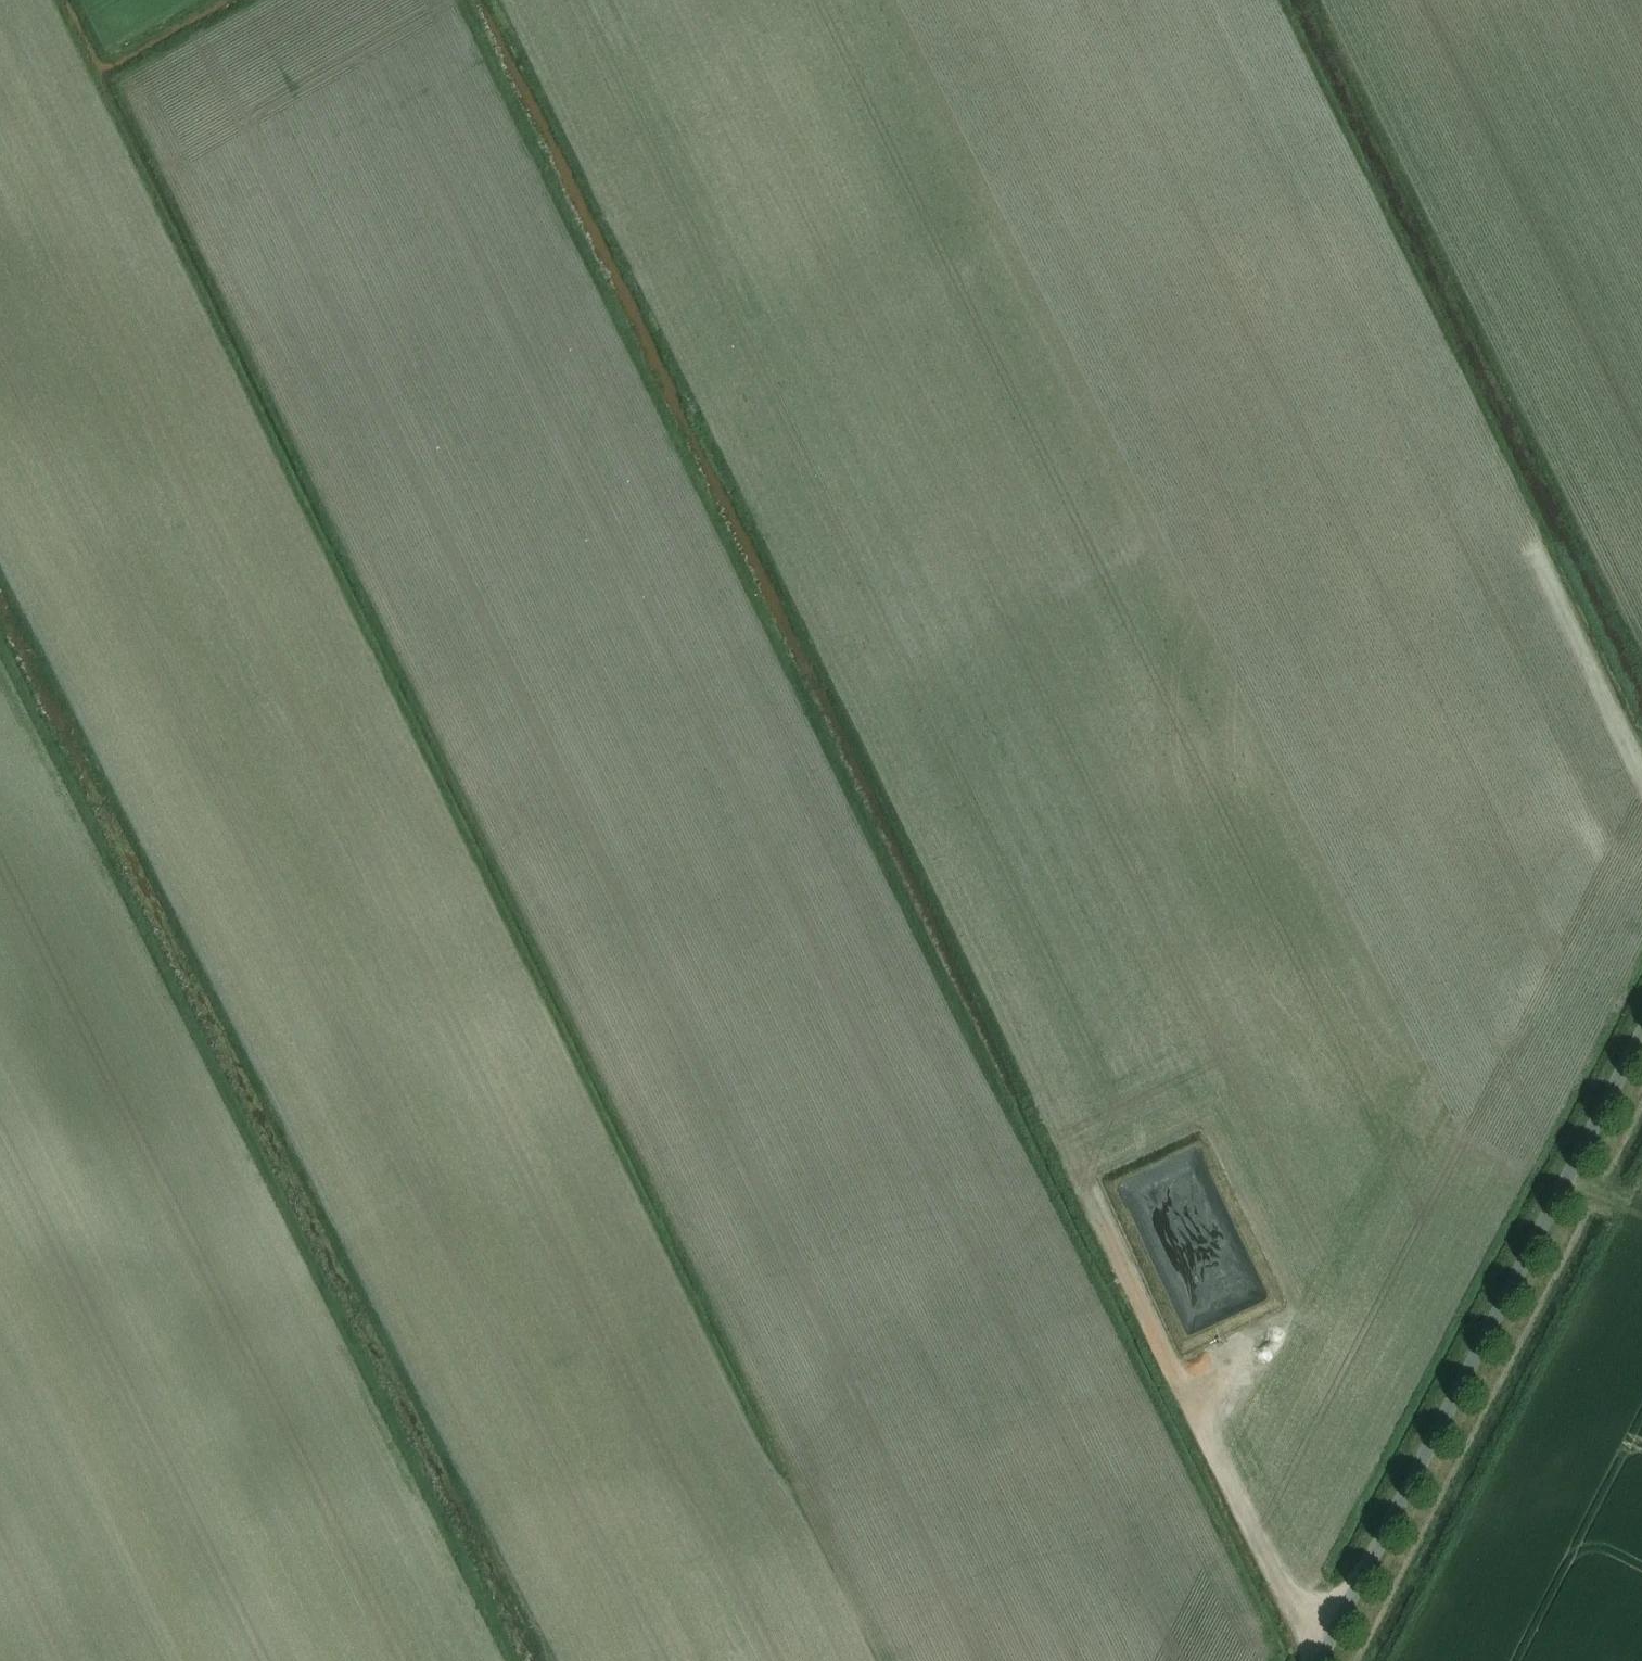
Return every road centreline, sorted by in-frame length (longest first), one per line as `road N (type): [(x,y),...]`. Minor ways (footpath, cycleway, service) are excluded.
road 1 (unclassified): [(1317,1660),(1641,1033)]

